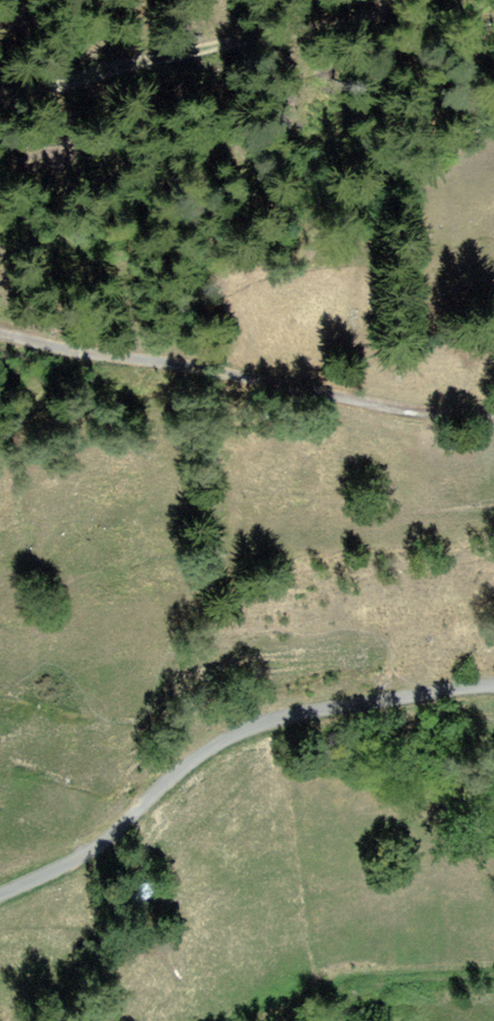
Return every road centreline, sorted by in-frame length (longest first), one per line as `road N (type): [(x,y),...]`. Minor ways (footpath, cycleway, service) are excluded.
road 1 (unclassified): [(0,898),(104,852),(164,781),(228,740),(291,720),(493,689)]
road 2 (track): [(0,332),(154,365),(493,409)]
road 3 (track): [(0,90),(191,53),(363,0)]
road 4 (track): [(265,1020),(392,978),(493,971)]

